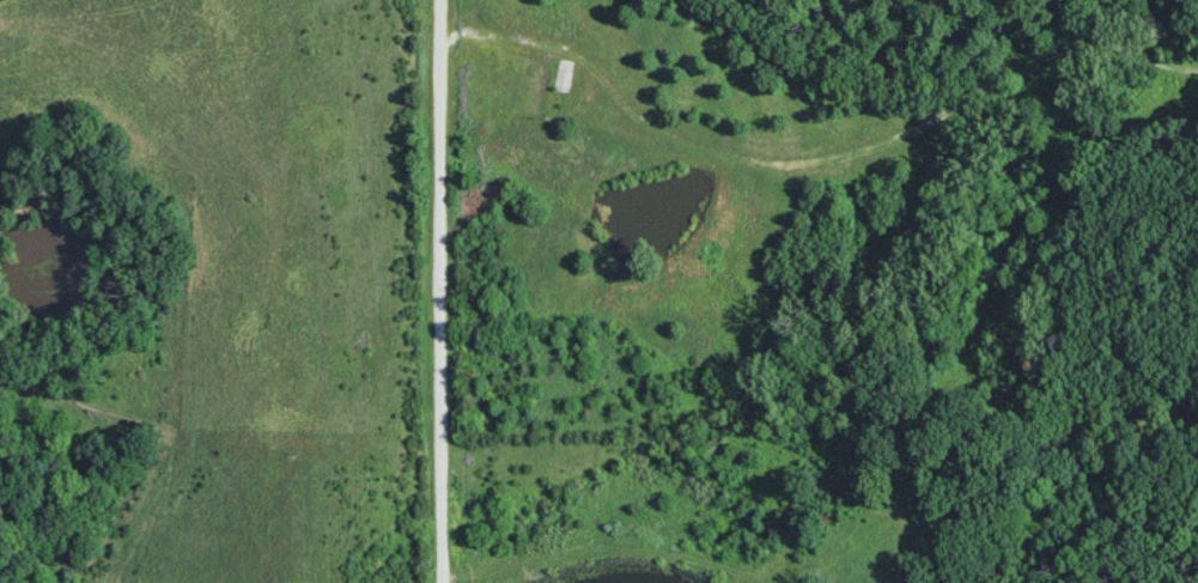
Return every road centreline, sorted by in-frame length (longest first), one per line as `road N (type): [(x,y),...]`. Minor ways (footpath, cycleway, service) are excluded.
road 1 (residential): [(442,582),(441,0)]

